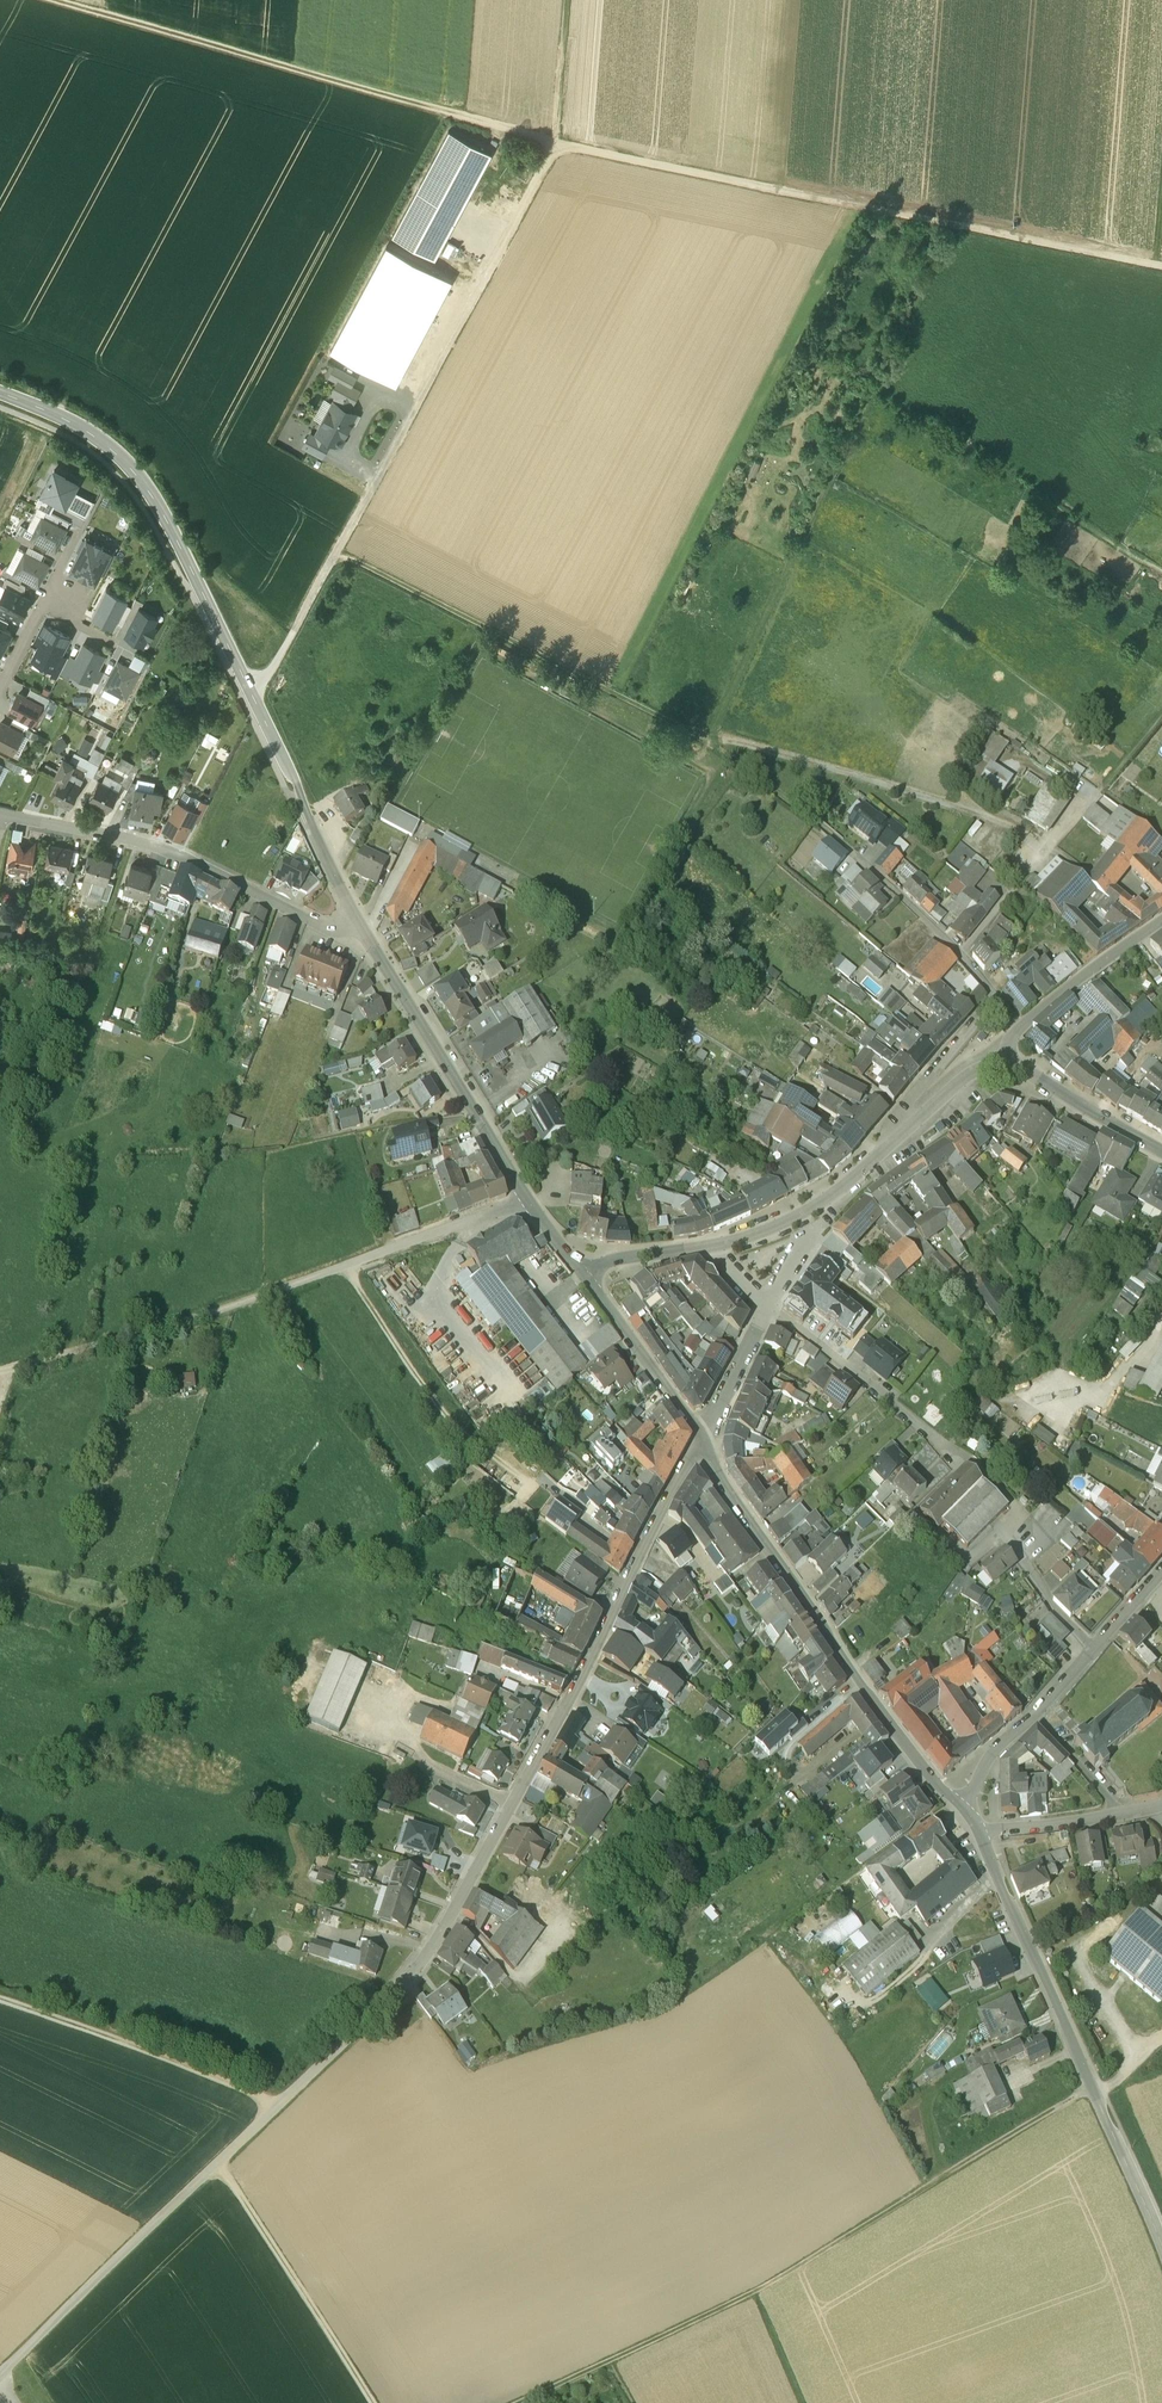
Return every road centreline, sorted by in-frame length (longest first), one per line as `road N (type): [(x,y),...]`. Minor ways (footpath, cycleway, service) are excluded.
road 1 (track): [(951,224),(554,145),(54,0)]
road 2 (tertiary): [(357,921),(152,495),(109,447),(0,394)]
road 3 (residential): [(702,1439),(482,1860),(405,1982)]
road 4 (unclassified): [(405,1982),(0,2375)]
road 5 (track): [(333,559),(554,145)]
road 6 (tertiary): [(702,1439),(713,1469),(864,1685),(932,1778),(962,1805)]
road 7 (tertiary): [(980,1835),(1161,2244)]
road 8 (tertiary): [(584,1275),(357,921)]
road 9 (track): [(333,559),(351,560),(519,643),(706,744)]
road 10 (track): [(756,2292),(1091,2087)]
road 11 (track): [(803,2402),(756,2292),(520,2402)]
road 12 (residential): [(357,921),(329,928),(183,858),(0,813)]
road 13 (track): [(356,1262),(225,1309),(8,1369)]
road 14 (track): [(710,736),(989,815),(1048,850)]
road 15 (tertiary): [(1007,1060),(974,1069),(822,1202),(712,1246)]
road 16 (track): [(281,2102),(0,1997)]
road 17 (track): [(375,2402),(221,2165)]
road 18 (residential): [(967,1457),(767,1309)]
road 19 (track): [(951,224),(1161,266)]
road 20 (tertiary): [(584,1275),(702,1439)]
road 21 (residential): [(1161,1572),(1033,1713)]
road 22 (tertiary): [(1007,1060),(1161,1149)]
road 23 (tertiary): [(1161,922),(1023,1027)]
road 24 (track): [(241,694),(264,686),(333,559)]
road 25 (track): [(831,835),(706,744)]
road 26 (track): [(566,0),(554,145)]
road 27 (residential): [(767,1309),(702,1439)]
road 28 (residential): [(1023,1027),(928,924)]
road 29 (residential): [(980,1835),(1118,1812)]
road 30 (track): [(376,478),(347,457),(375,402),(410,415)]
road 31 (tertiary): [(712,1246),(625,1256),(584,1275)]
road 32 (residential): [(1033,1713),(1118,1812)]

